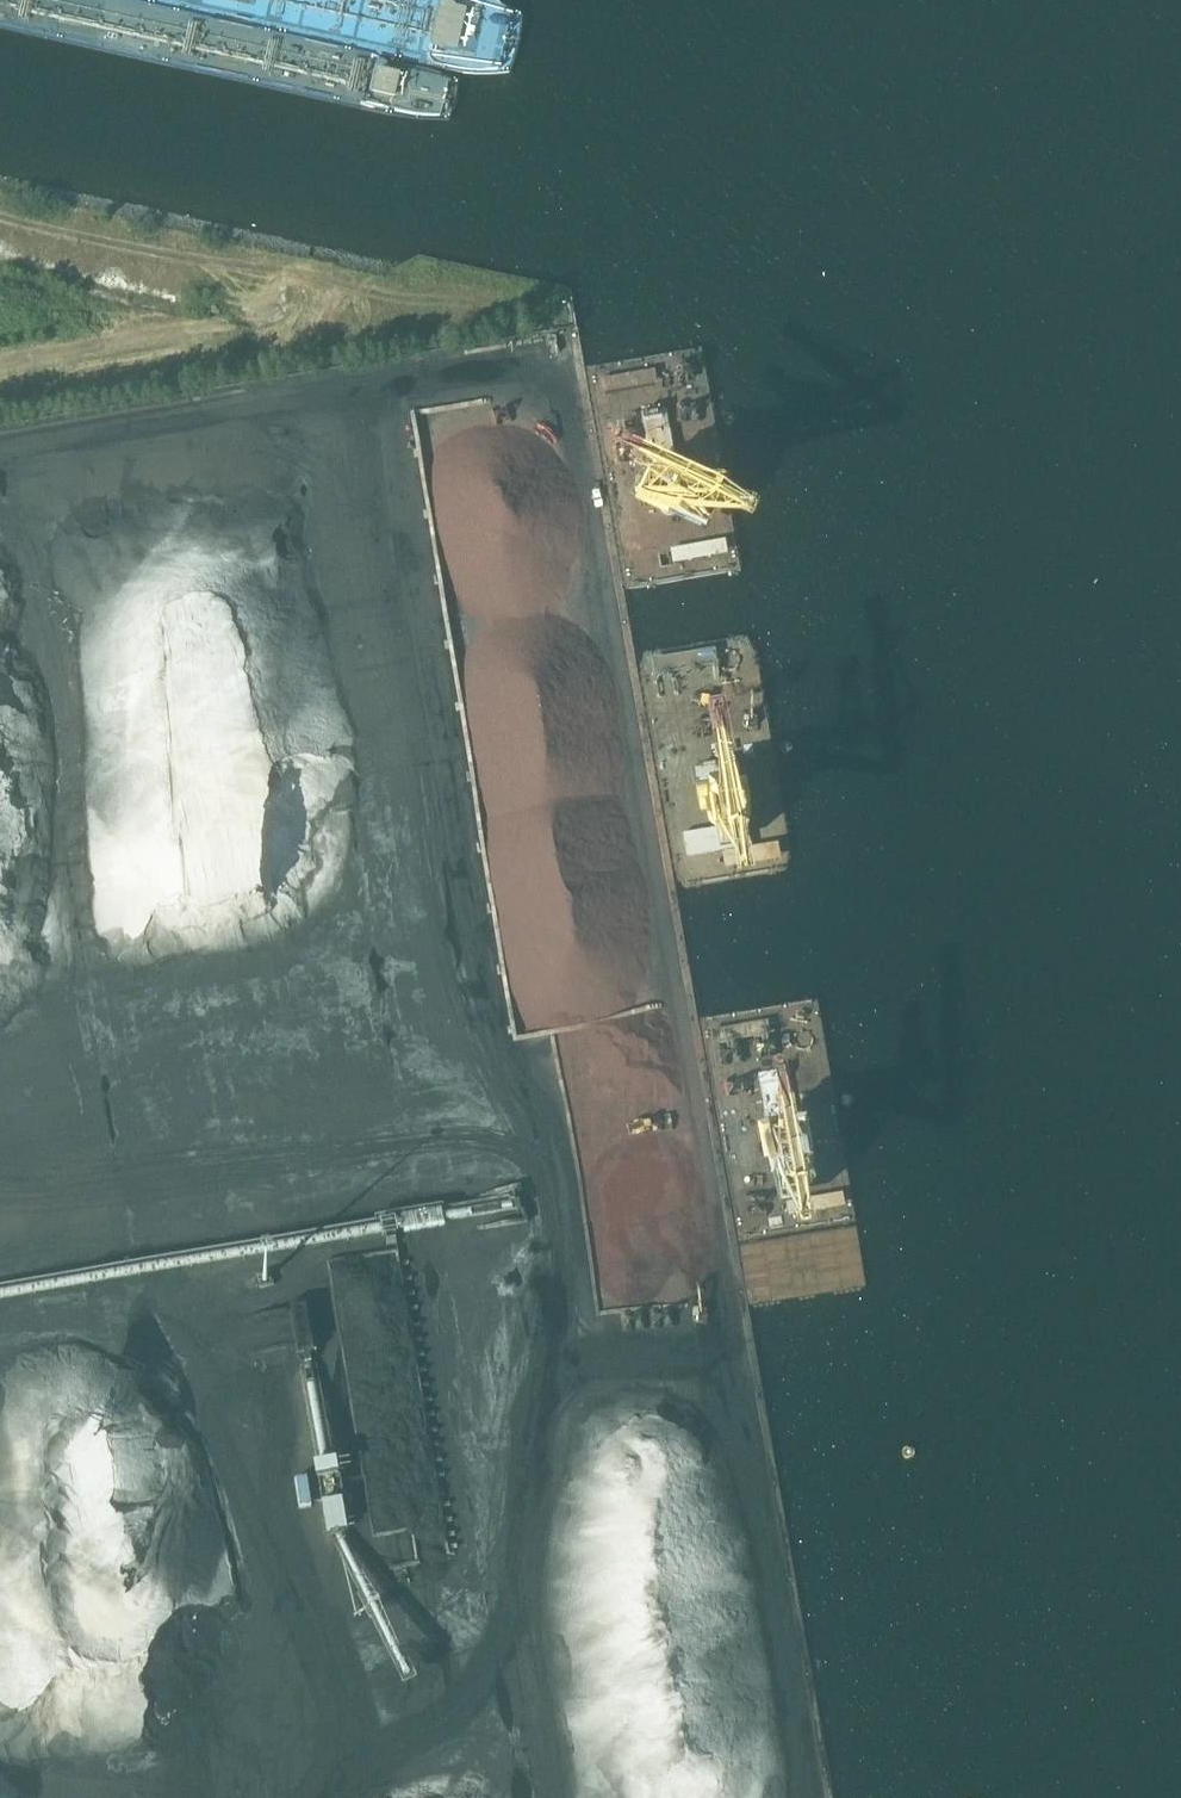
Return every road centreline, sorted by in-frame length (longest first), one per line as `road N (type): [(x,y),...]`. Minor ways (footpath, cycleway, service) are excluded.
road 1 (track): [(0,223),(220,280),(553,316)]

